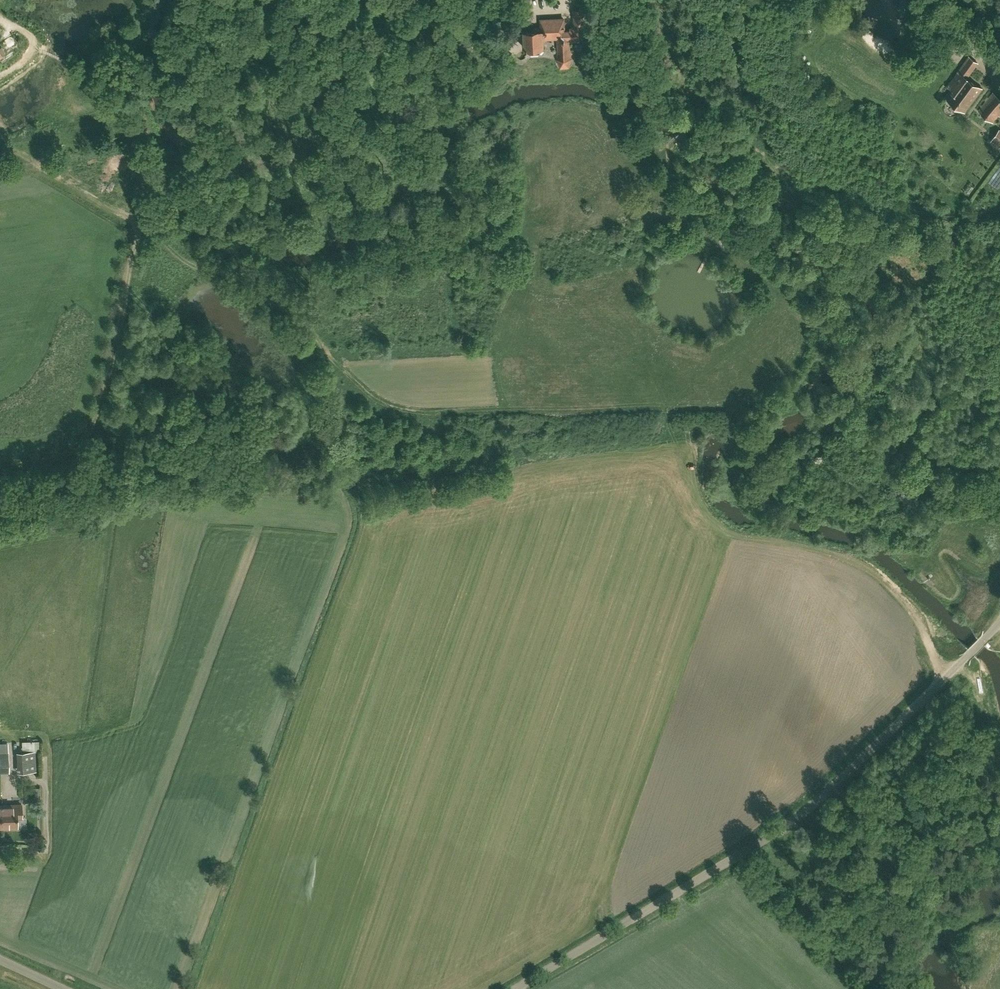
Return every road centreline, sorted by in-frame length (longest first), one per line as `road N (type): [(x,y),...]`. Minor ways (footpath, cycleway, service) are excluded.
road 1 (unclassified): [(515,988),(794,820),(999,619)]

